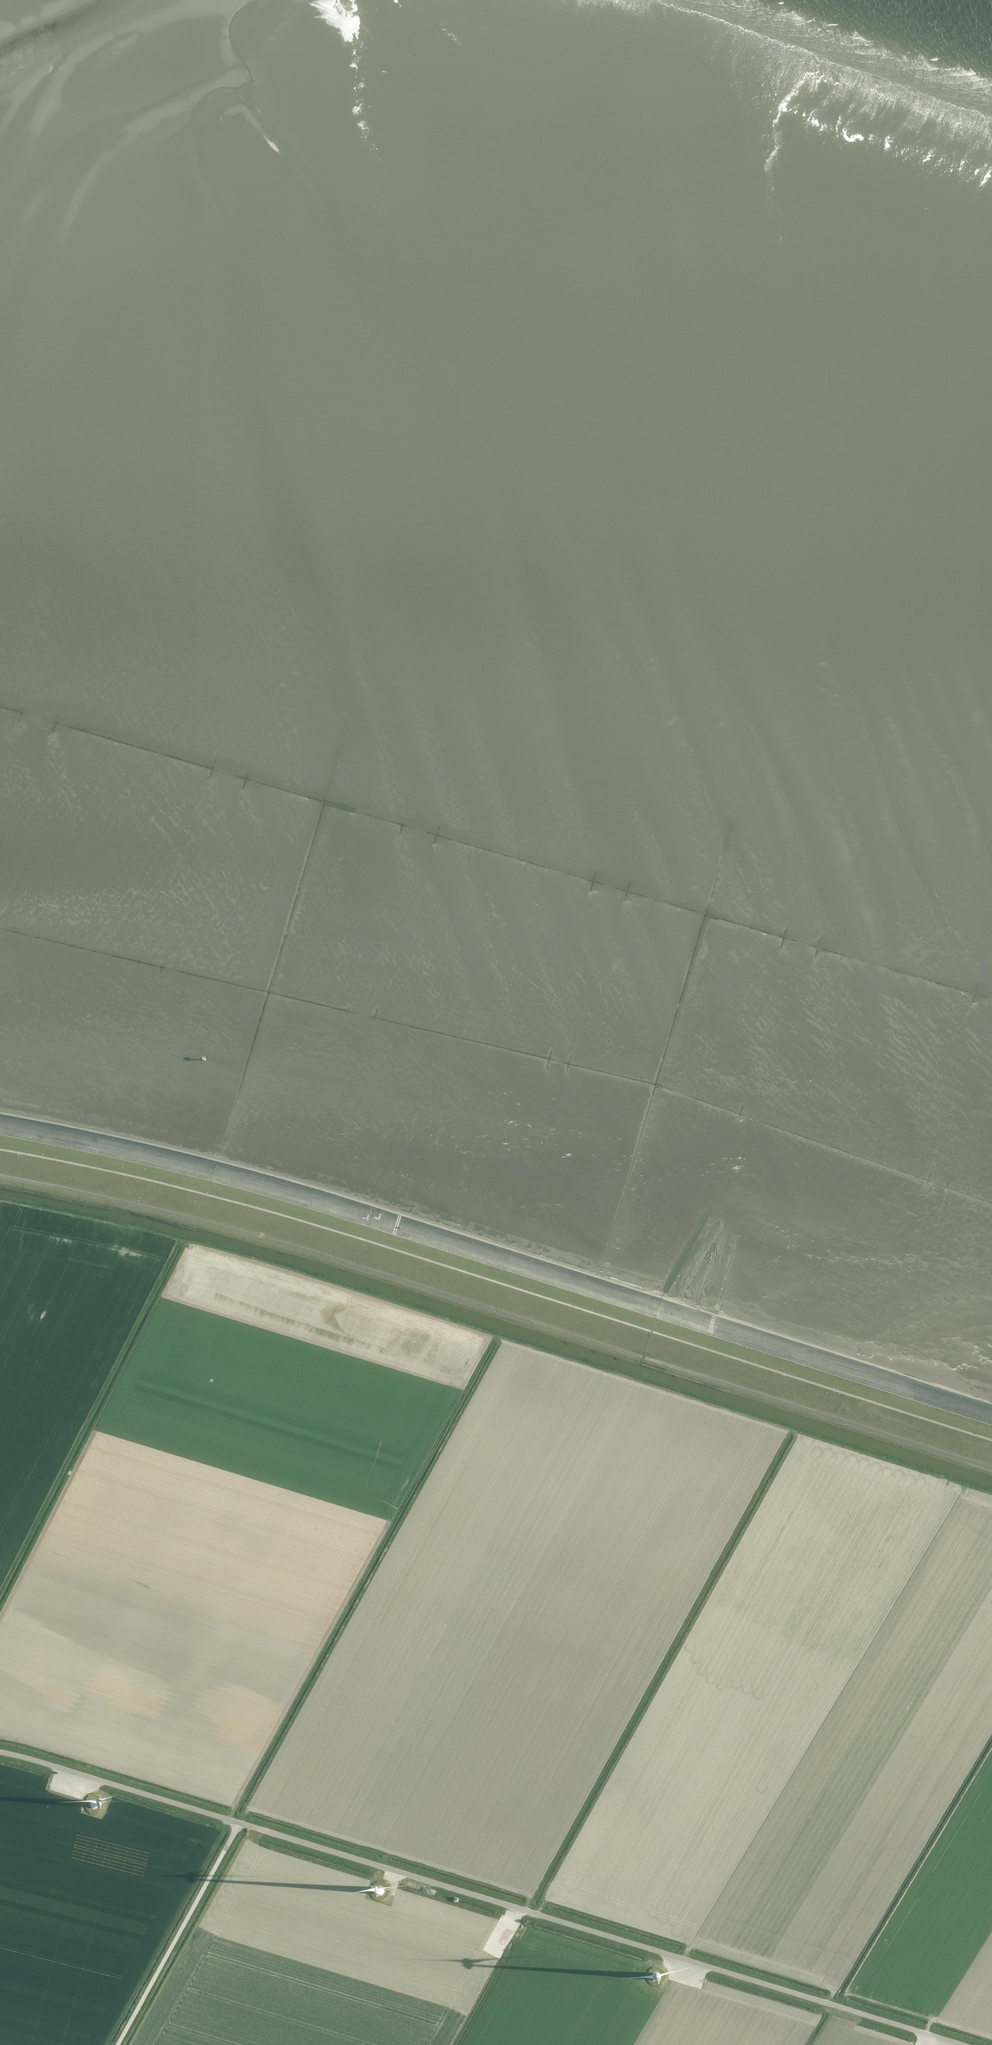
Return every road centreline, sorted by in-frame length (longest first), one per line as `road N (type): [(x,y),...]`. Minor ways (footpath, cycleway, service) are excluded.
road 1 (unclassified): [(963,2044),(241,1824)]
road 2 (unclassified): [(118,2044),(241,1824)]
road 3 (unclassified): [(241,1824),(0,1752)]

